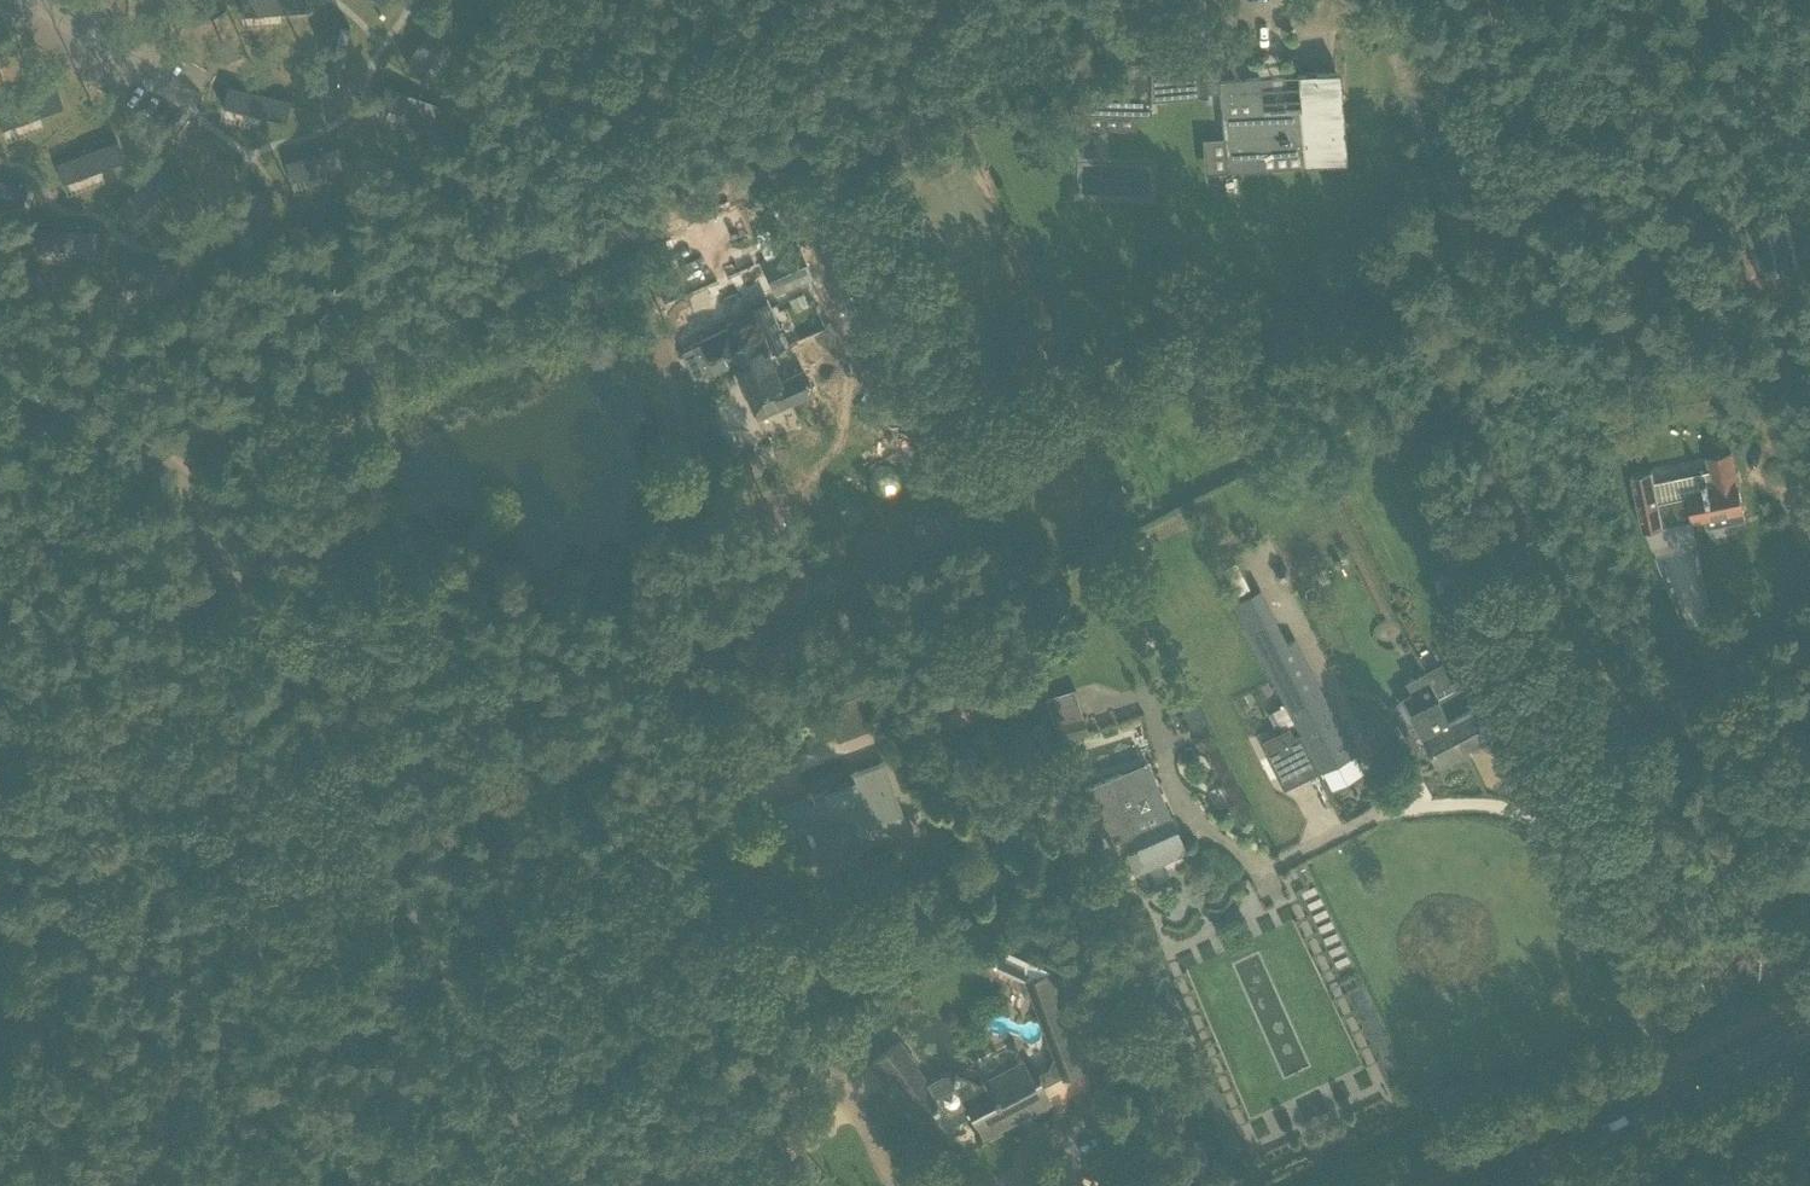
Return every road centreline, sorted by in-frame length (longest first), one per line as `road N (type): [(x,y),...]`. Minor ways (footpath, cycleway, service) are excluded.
road 1 (unclassified): [(156,458),(1099,0)]
road 2 (unclassified): [(156,458),(232,560),(554,1185)]
road 3 (secondary): [(1809,1033),(1512,1185)]
road 4 (unclassified): [(156,458),(131,437),(0,368)]
road 5 (track): [(0,532),(156,458)]

